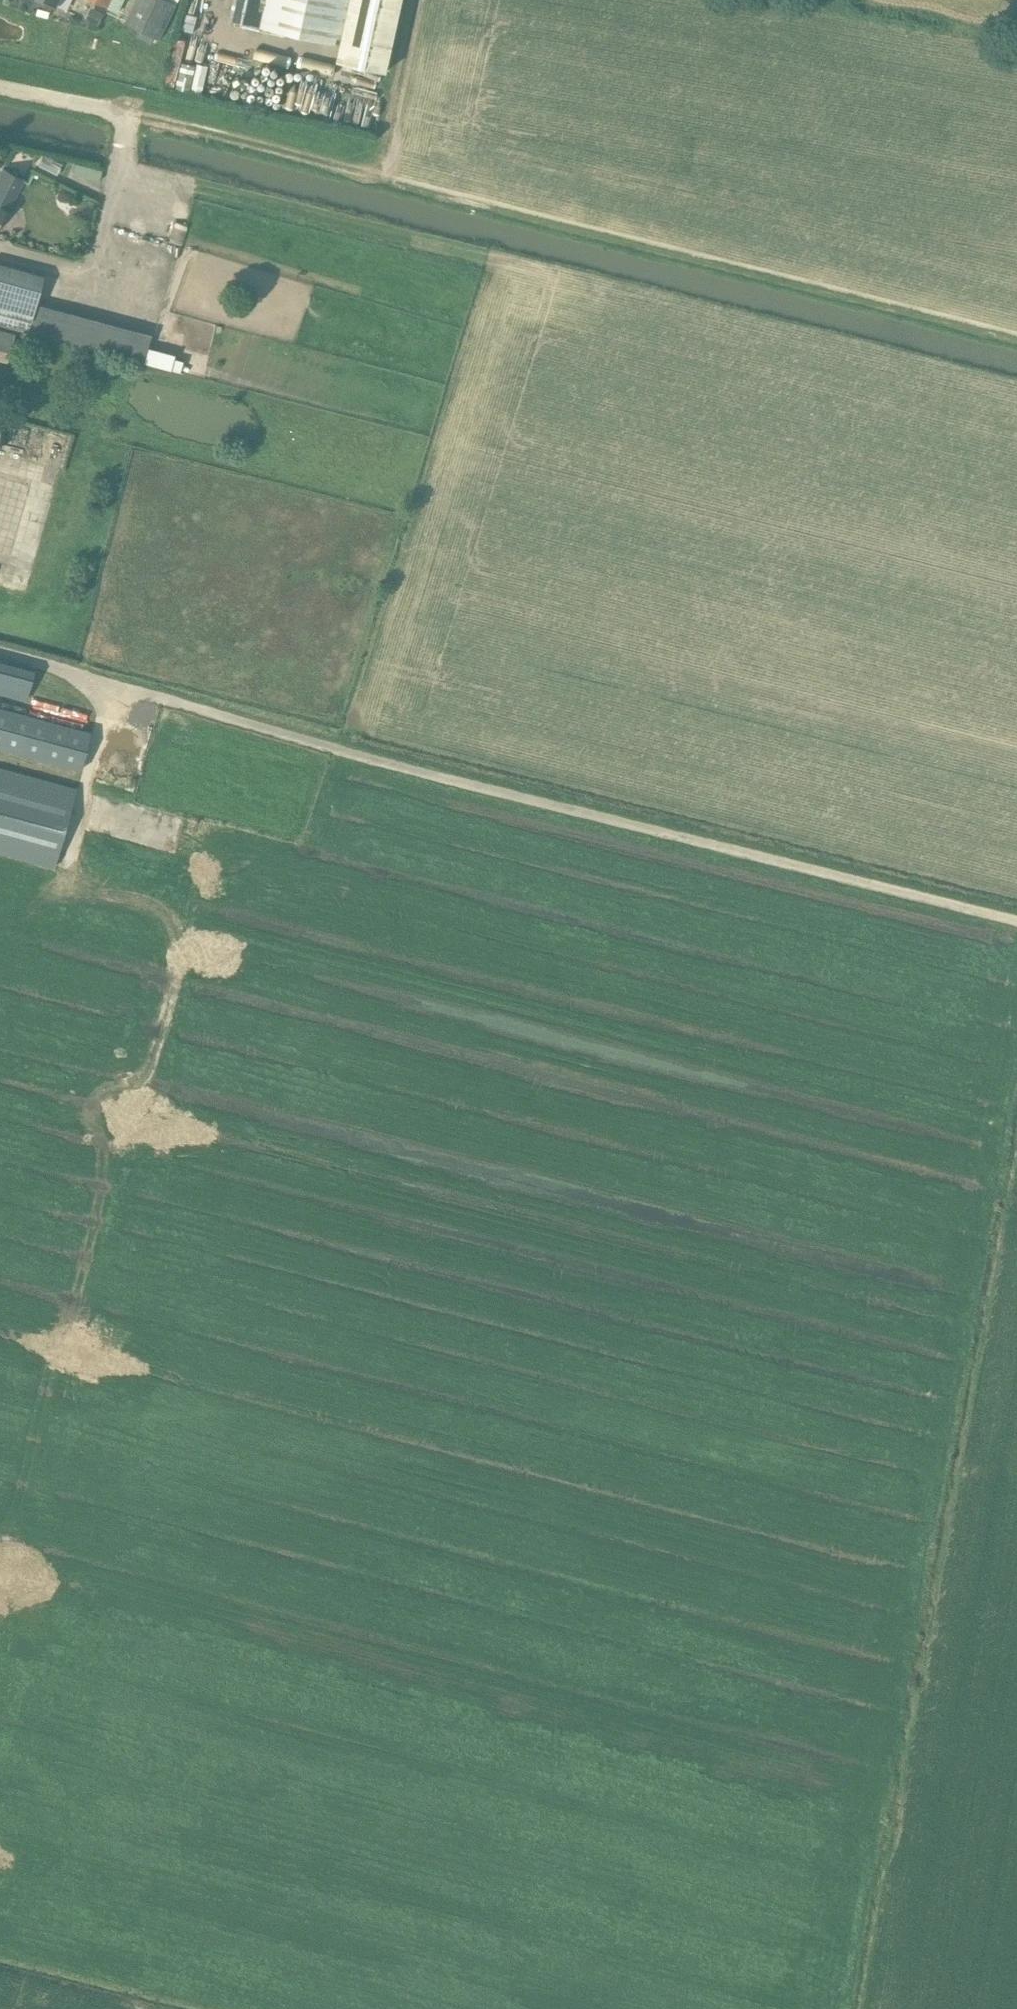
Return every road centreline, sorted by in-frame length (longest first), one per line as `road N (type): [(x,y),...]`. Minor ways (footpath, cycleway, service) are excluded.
road 1 (track): [(0,92),(126,119)]

